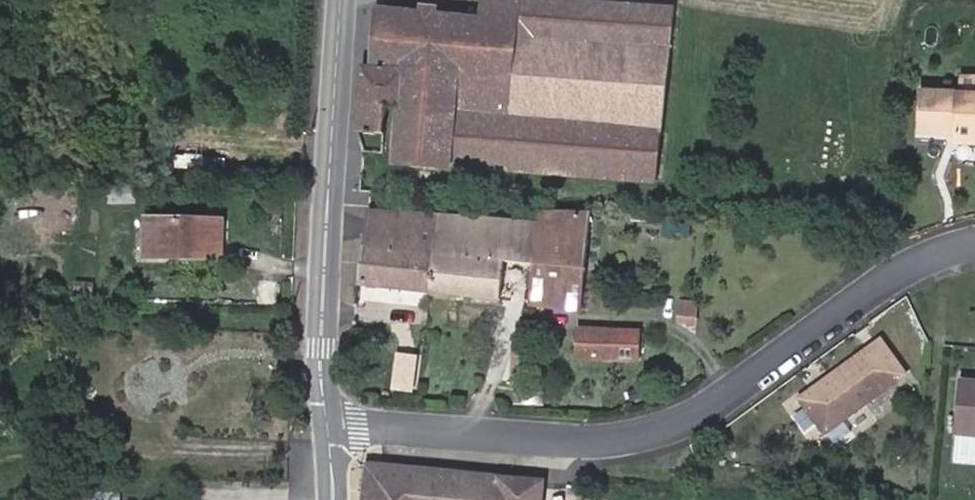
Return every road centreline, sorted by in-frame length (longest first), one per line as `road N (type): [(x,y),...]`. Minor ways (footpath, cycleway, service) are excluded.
road 1 (residential): [(974,249),(911,272),(701,417),(595,443),(329,435)]
road 2 (tertiary): [(341,0),(321,349),(329,435)]

